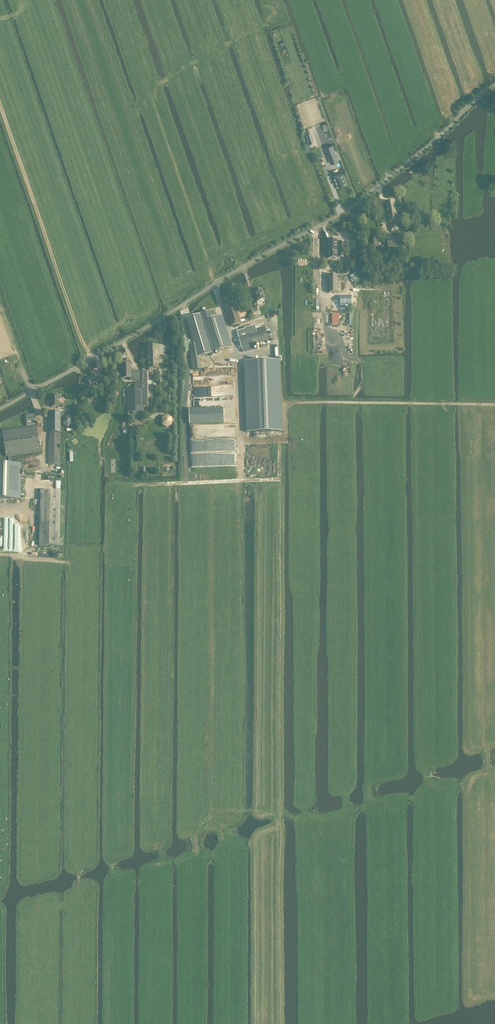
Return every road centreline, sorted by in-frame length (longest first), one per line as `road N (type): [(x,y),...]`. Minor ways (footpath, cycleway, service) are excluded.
road 1 (unclassified): [(0,409),(343,213),(494,84)]

